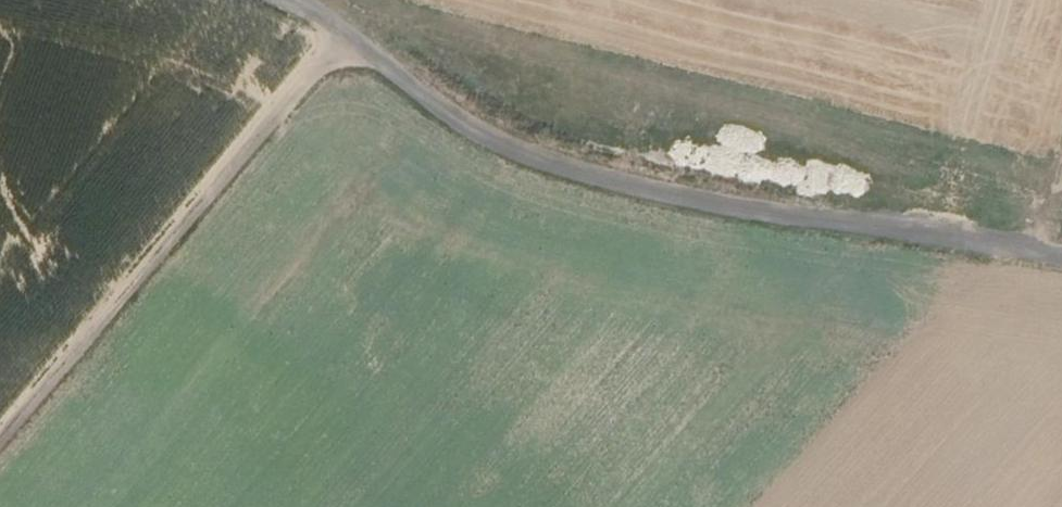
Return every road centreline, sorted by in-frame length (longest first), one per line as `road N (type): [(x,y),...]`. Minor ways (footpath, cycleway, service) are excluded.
road 1 (track): [(288,0),(476,130),(555,161),(630,182),(1061,261)]
road 2 (track): [(340,36),(0,440)]

